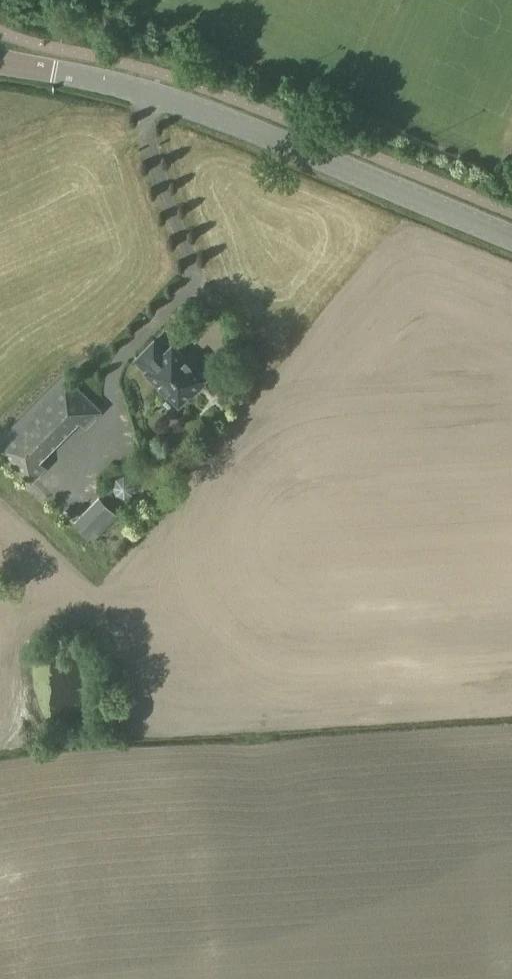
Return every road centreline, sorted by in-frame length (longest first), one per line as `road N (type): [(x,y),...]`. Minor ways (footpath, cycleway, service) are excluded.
road 1 (tertiary): [(511,237),(216,117),(0,60)]

